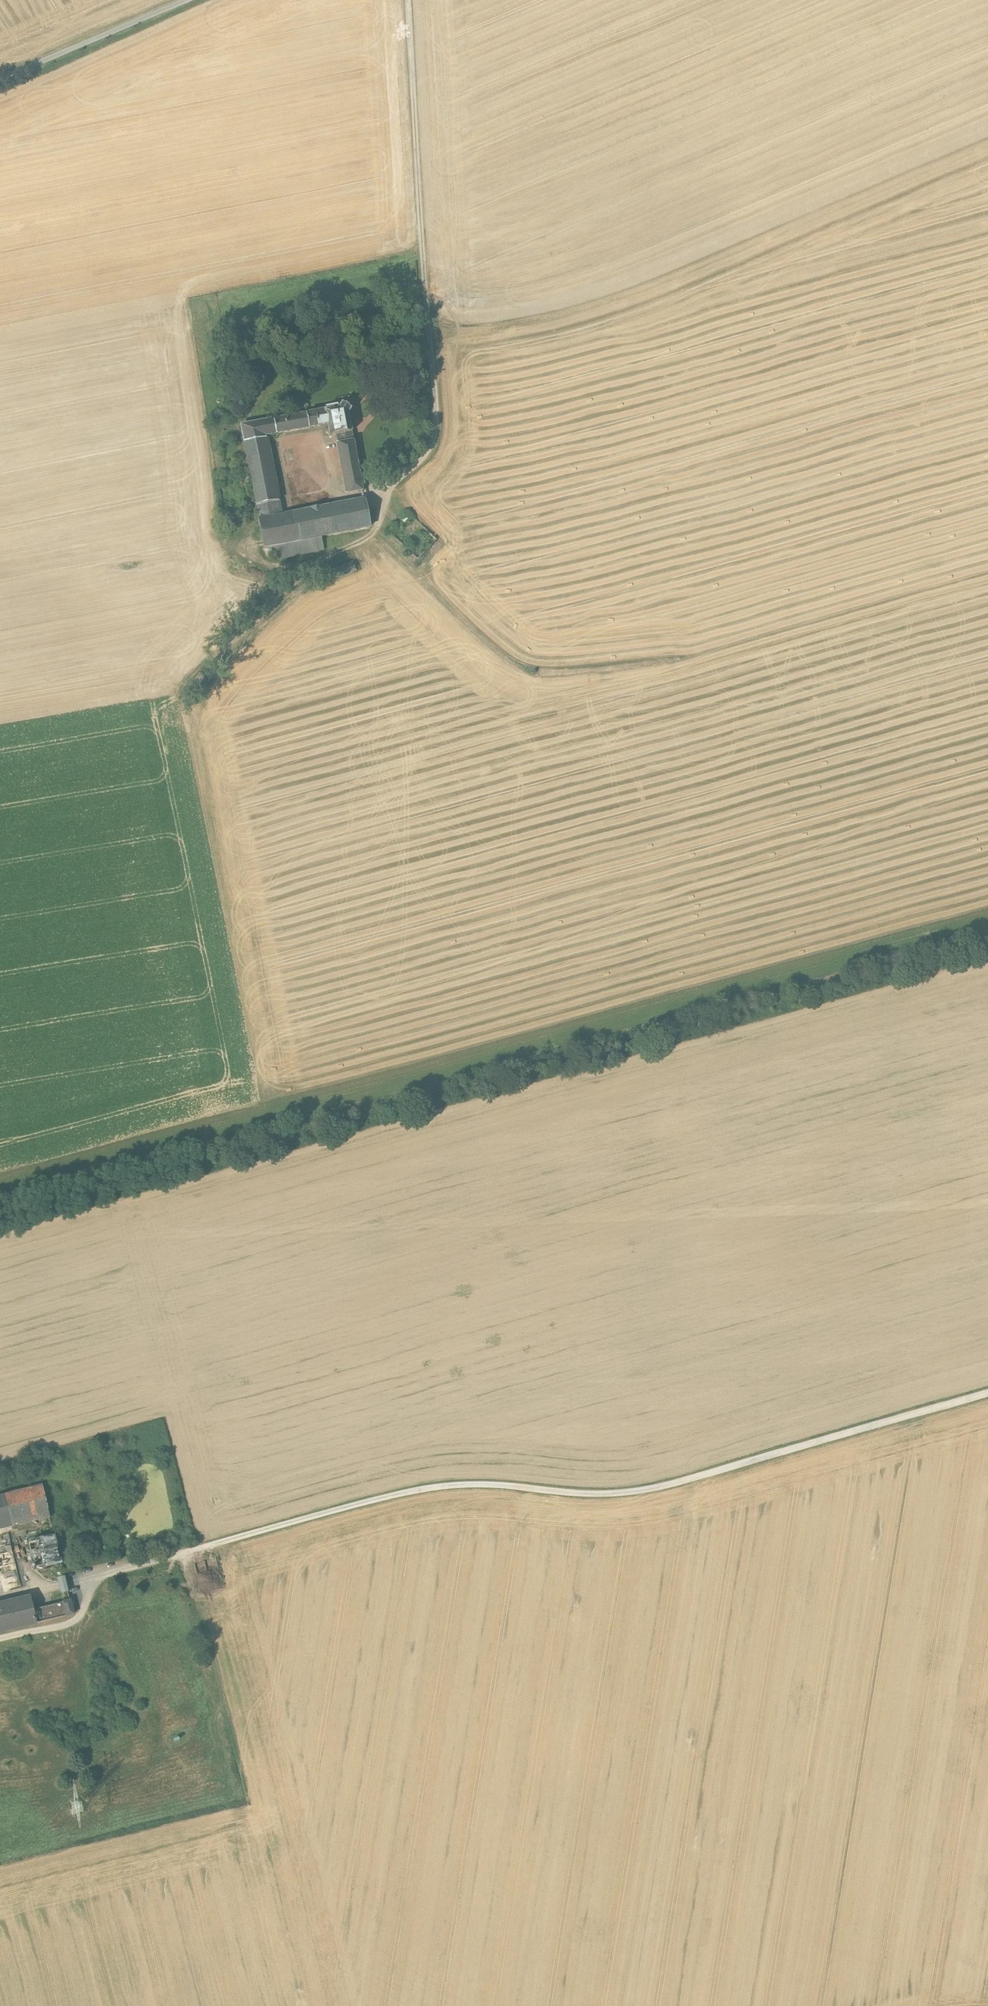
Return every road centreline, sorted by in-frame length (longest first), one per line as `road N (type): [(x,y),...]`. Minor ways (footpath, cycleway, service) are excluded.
road 1 (track): [(0,1598),(436,1488),(653,1489),(987,1394)]
road 2 (track): [(385,488),(371,535),(313,563),(186,696)]
road 3 (track): [(182,1554),(250,1821)]
road 4 (track): [(0,1640),(73,1626),(97,1576)]

